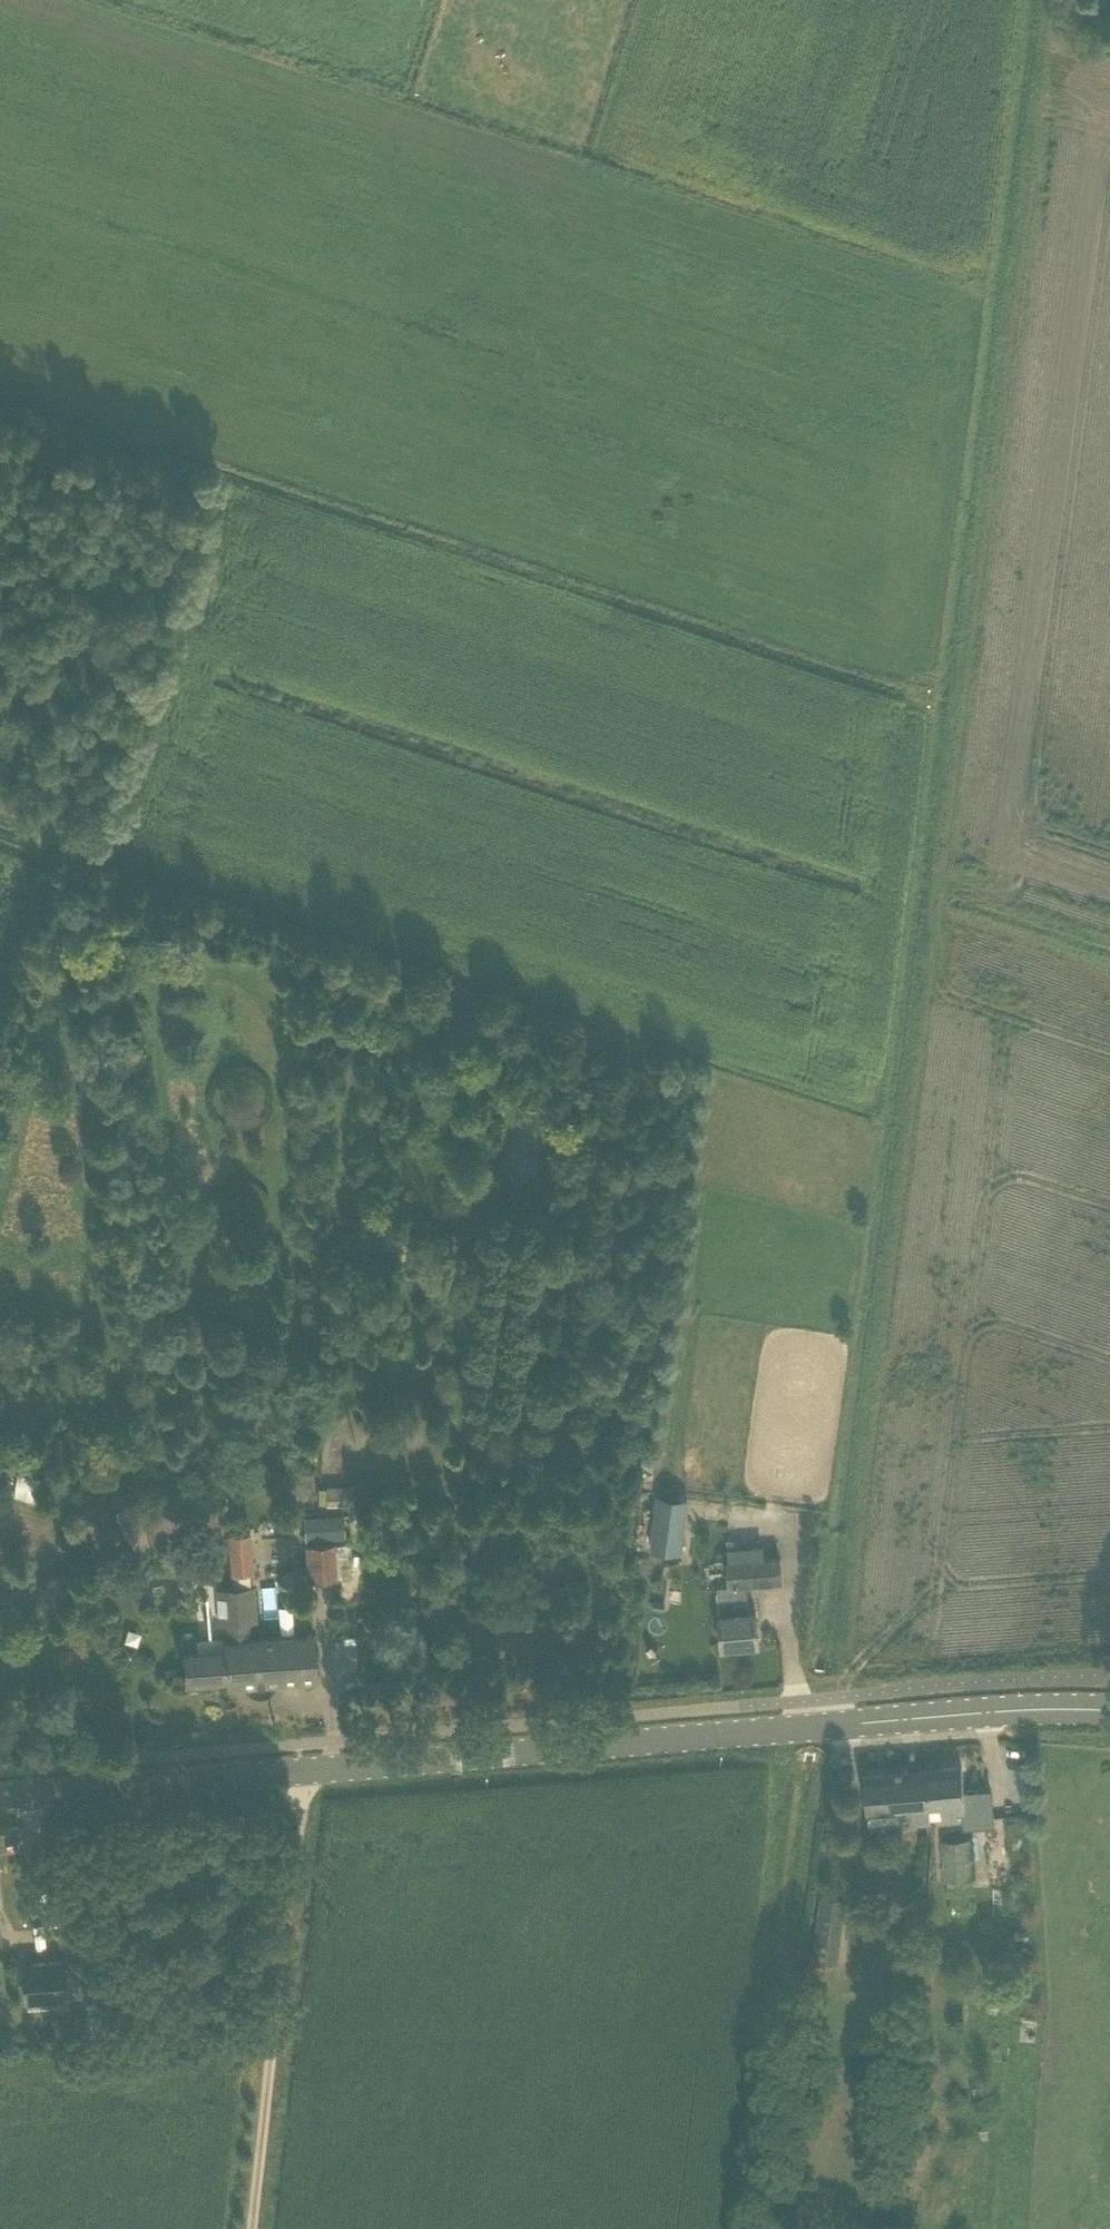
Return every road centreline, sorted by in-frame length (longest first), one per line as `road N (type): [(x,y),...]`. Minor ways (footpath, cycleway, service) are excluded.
road 1 (secondary): [(1109,1711),(1034,1708),(0,1794)]
road 2 (track): [(250,2228),(309,1767)]

